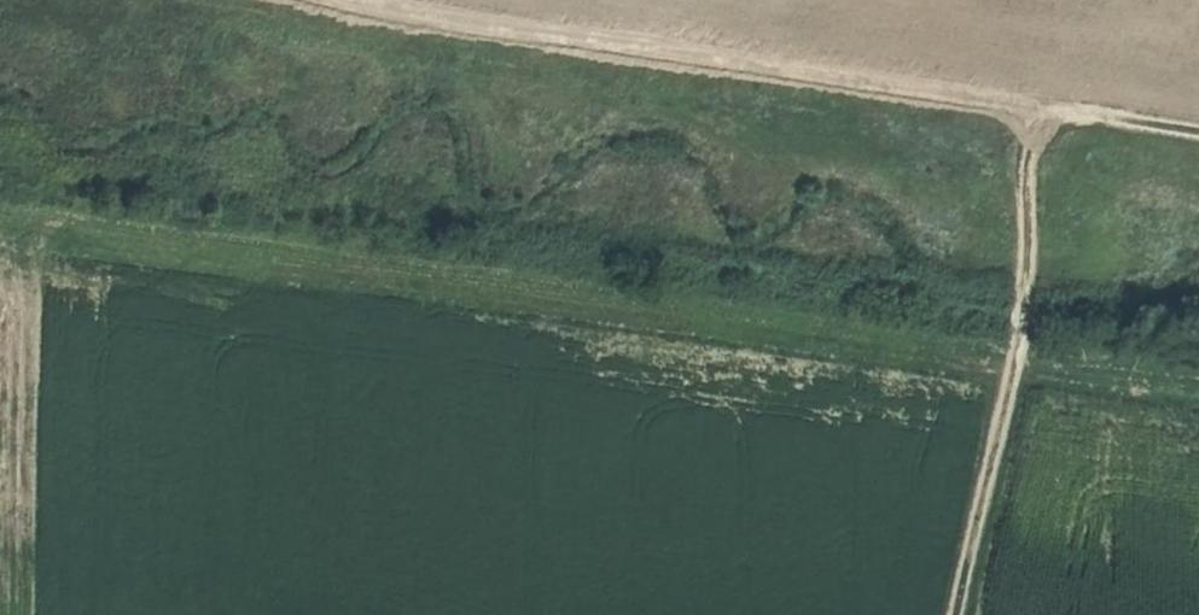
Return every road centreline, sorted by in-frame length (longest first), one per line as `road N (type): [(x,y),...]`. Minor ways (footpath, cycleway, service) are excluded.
road 1 (track): [(0,222),(1198,392)]
road 2 (track): [(1198,134),(440,20),(361,0)]
road 3 (track): [(1045,114),(1025,312),(959,614)]

